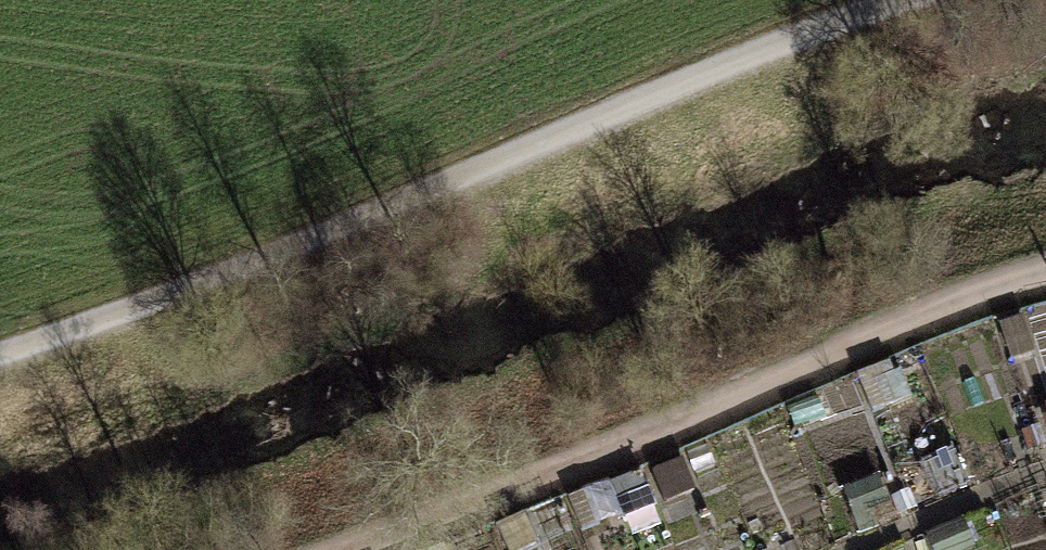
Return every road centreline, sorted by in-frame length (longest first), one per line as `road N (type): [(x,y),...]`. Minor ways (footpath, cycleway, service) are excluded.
road 1 (track): [(0,354),(789,37),(900,0)]
road 2 (track): [(349,549),(691,421),(962,300),(1045,272)]

